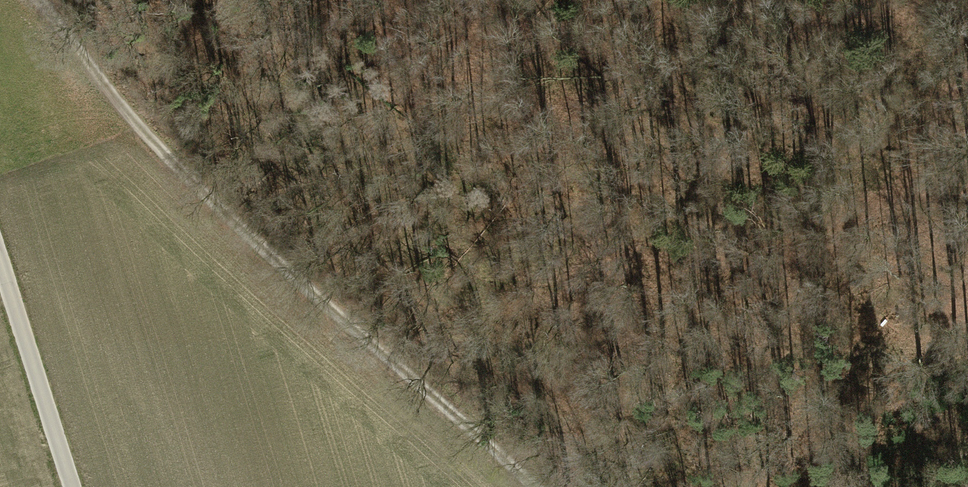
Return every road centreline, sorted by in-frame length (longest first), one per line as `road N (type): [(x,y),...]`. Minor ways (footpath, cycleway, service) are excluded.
road 1 (track): [(46,0),(213,187),(536,486)]
road 2 (track): [(917,0),(910,63),(967,239)]
road 3 (track): [(73,486),(0,257)]

